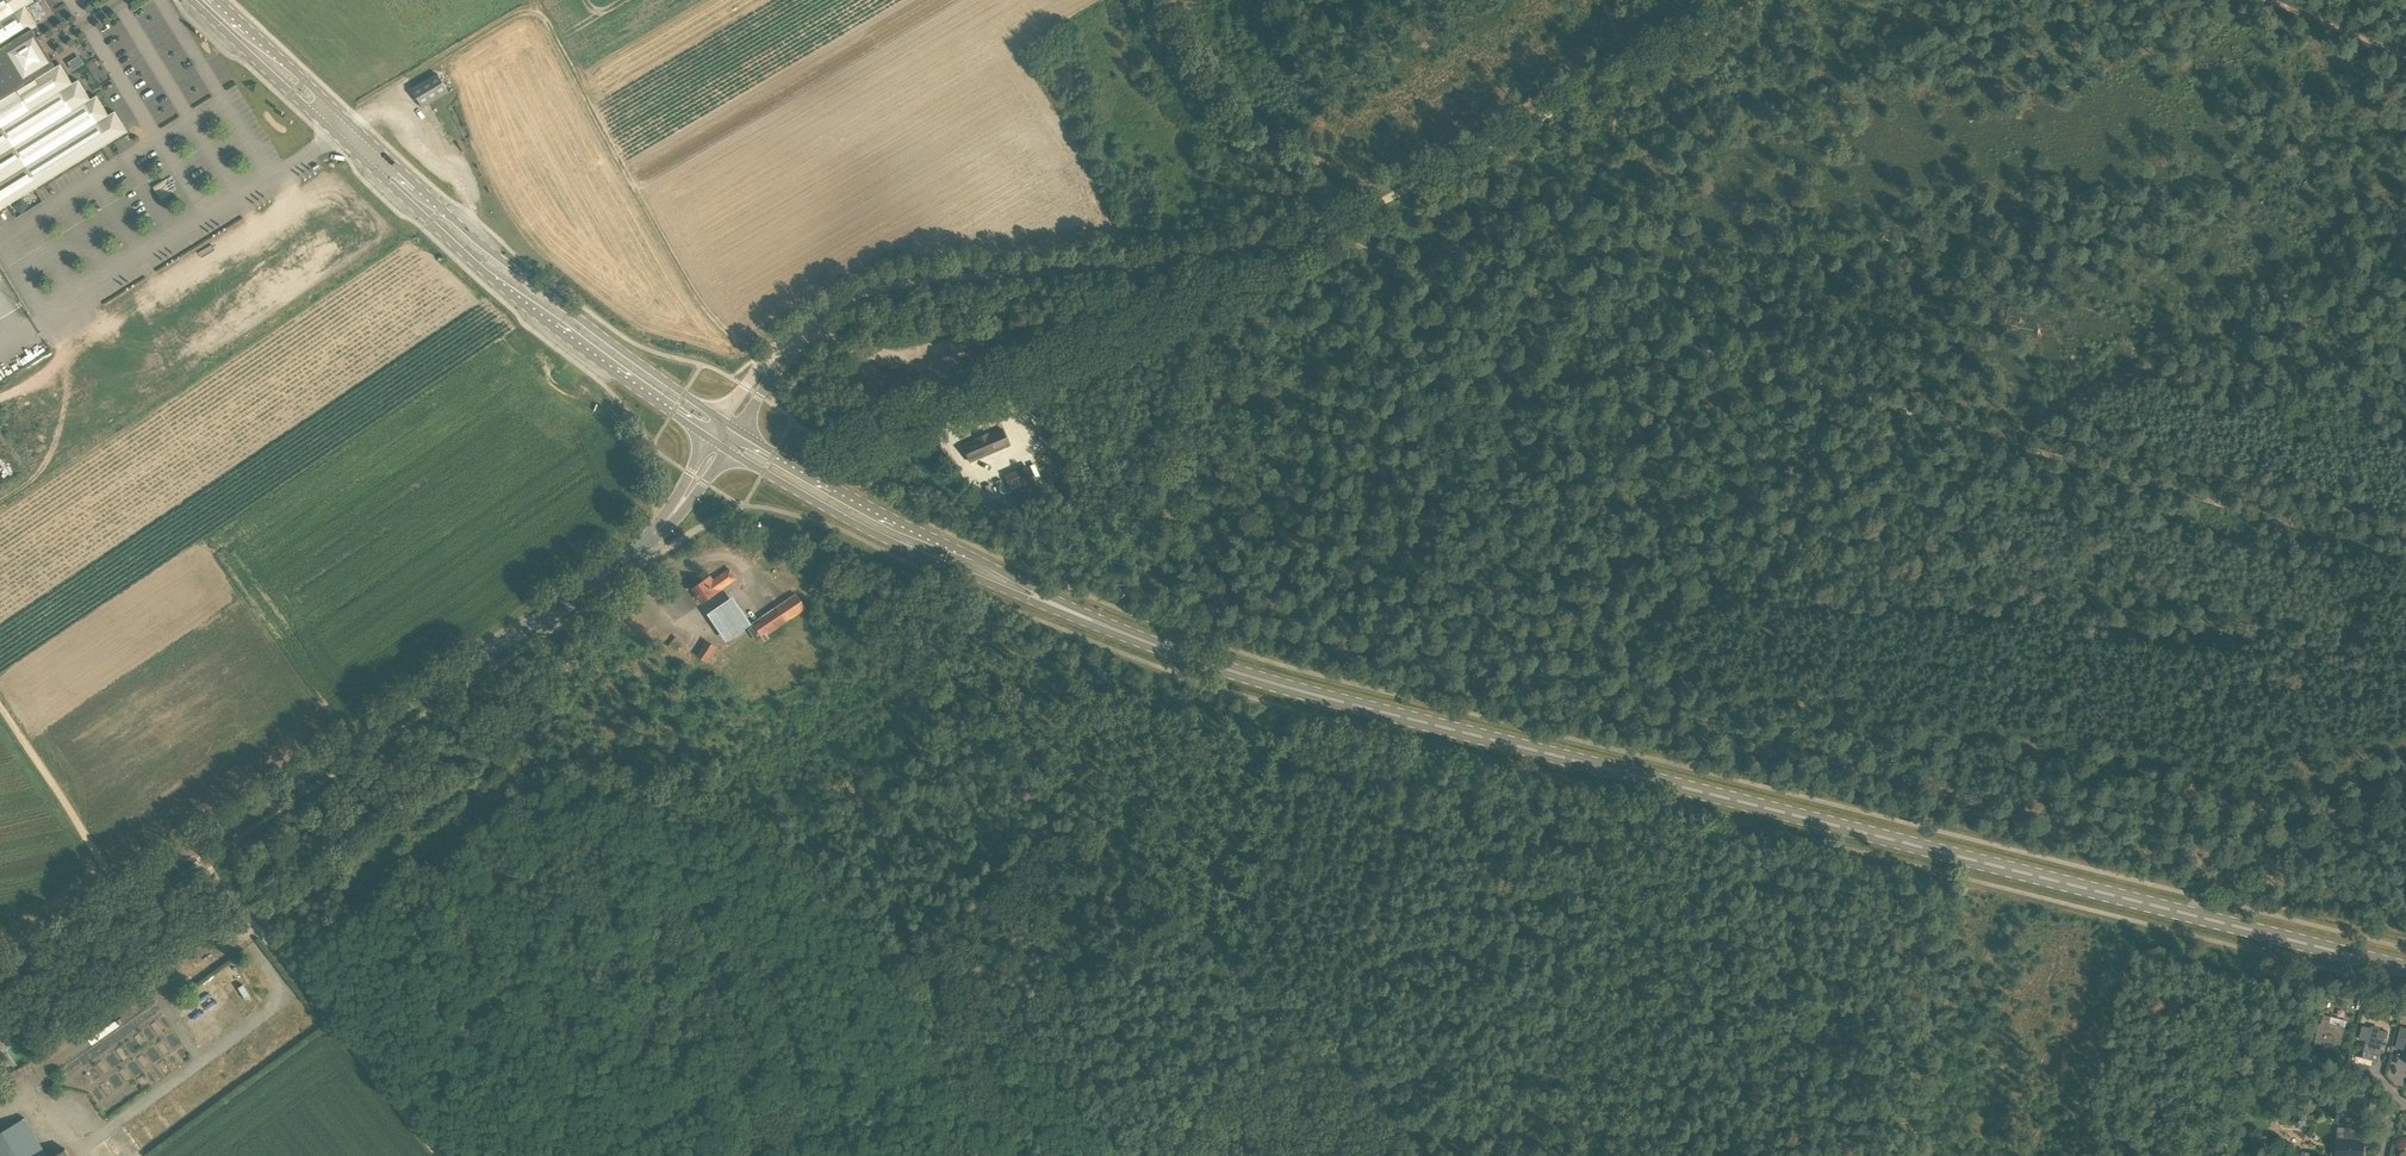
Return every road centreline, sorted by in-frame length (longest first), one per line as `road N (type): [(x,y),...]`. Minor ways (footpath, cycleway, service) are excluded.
road 1 (secondary): [(2405,969),(1308,692),(1081,617)]
road 2 (track): [(1320,233),(2405,561)]
road 3 (secondary): [(190,0),(489,276),(707,438)]
road 4 (track): [(1602,0),(1636,61),(1607,150),(1554,269),(1531,300),(1290,281),(1194,298)]
road 5 (secondary): [(720,419),(501,260),(217,0)]
road 6 (track): [(1751,0),(1320,233),(1196,259)]
road 7 (tertiary): [(674,513),(637,551),(545,616),(194,848)]
road 8 (track): [(408,79),(510,17),(539,11),(687,288),(715,320),(773,361)]
road 9 (track): [(2010,447),(2405,236)]
road 10 (track): [(1196,259),(930,280),(848,301),(815,324)]
road 11 (secondary): [(730,452),(903,547),(1081,617)]
road 12 (secondary): [(1081,617),(742,433)]
road 13 (track): [(441,1155),(251,925)]
road 14 (track): [(1219,962),(1418,1155)]
road 15 (tertiary): [(194,848),(0,976)]
road 16 (track): [(2196,896),(2405,799)]
road 17 (track): [(127,893),(0,704)]
road 18 (track): [(1194,298),(1014,370)]
road 19 (track): [(2265,0),(2405,56)]

